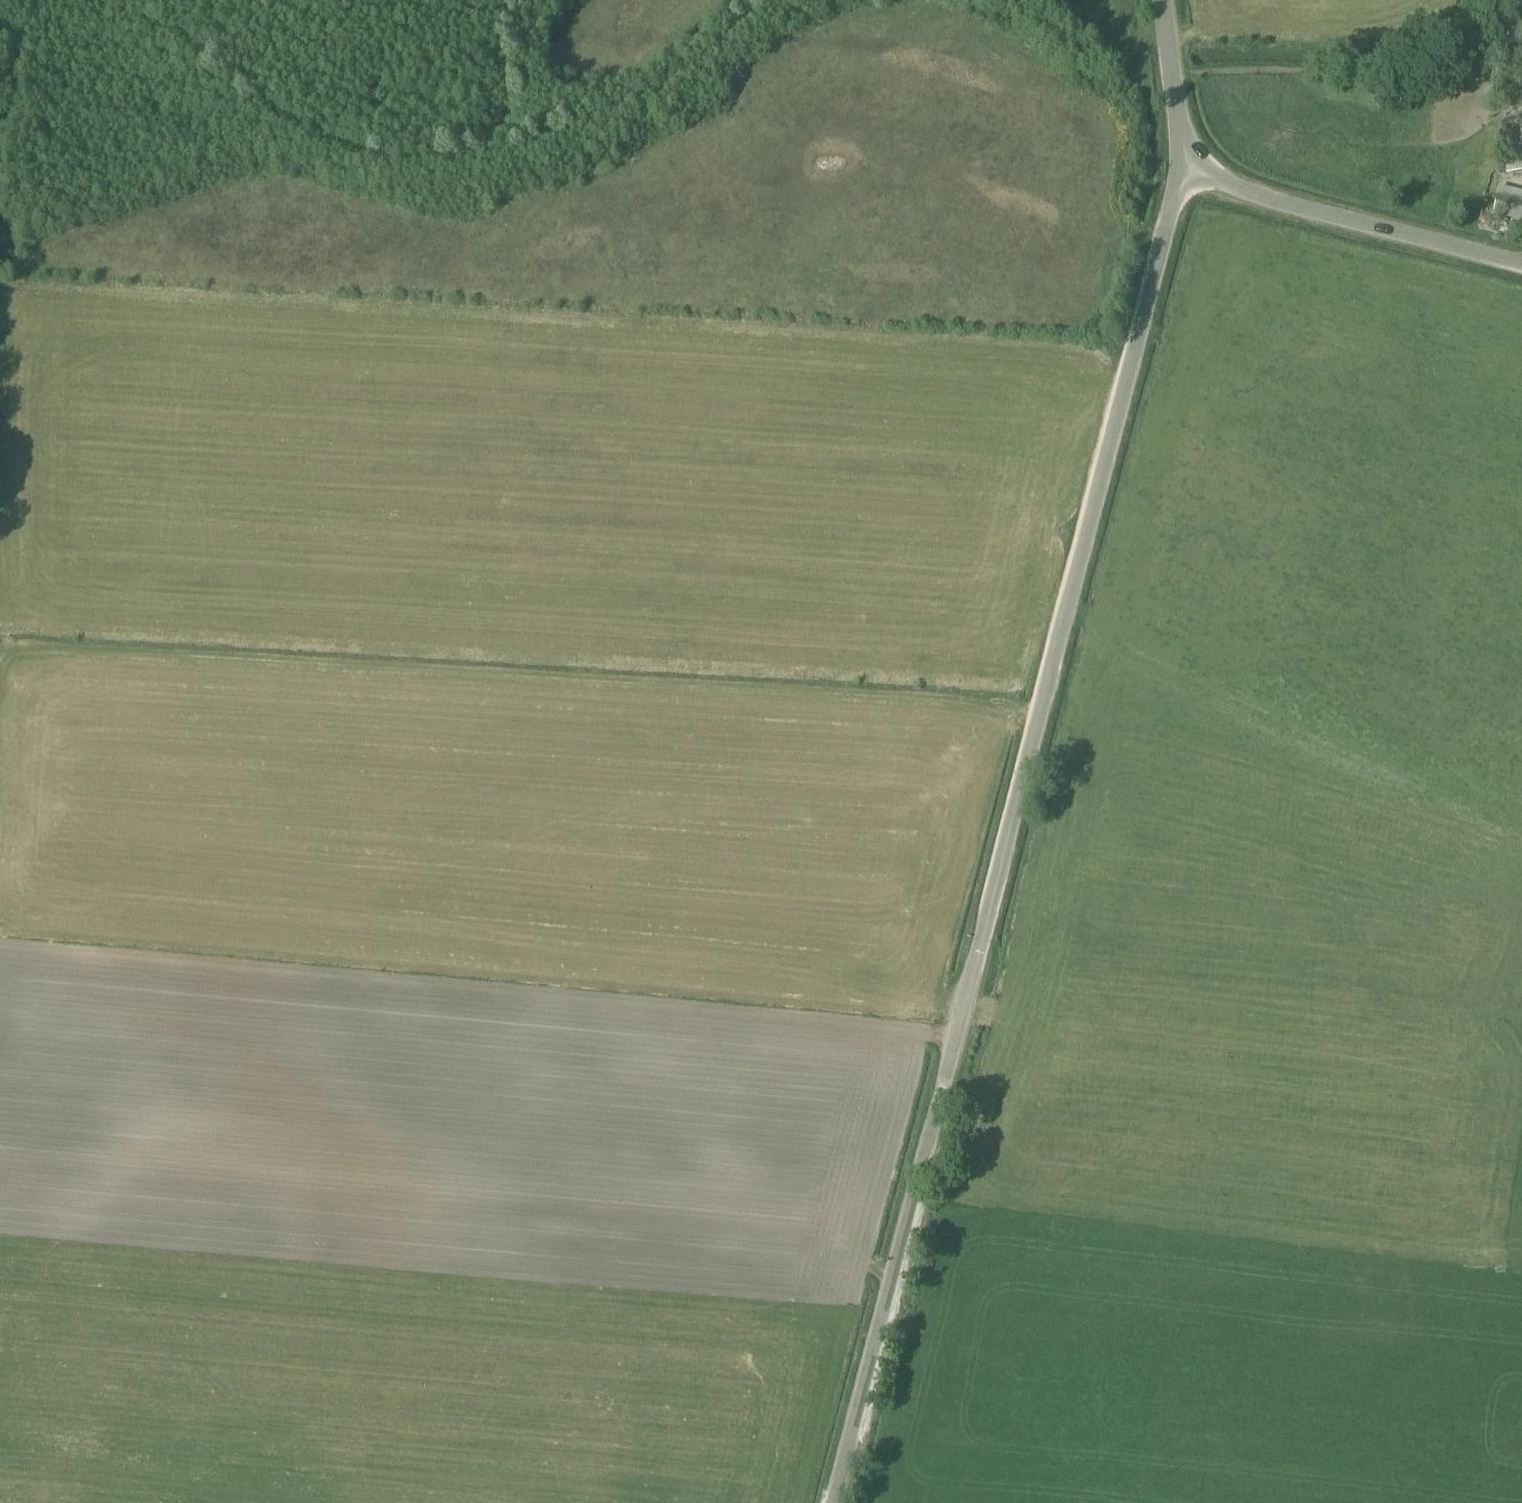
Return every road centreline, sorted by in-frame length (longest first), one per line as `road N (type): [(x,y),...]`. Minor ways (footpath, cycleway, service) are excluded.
road 1 (unclassified): [(834,1502),(1182,172)]
road 2 (unclassified): [(1521,260),(1182,172)]
road 3 (unclassified): [(1182,172),(1163,0)]

